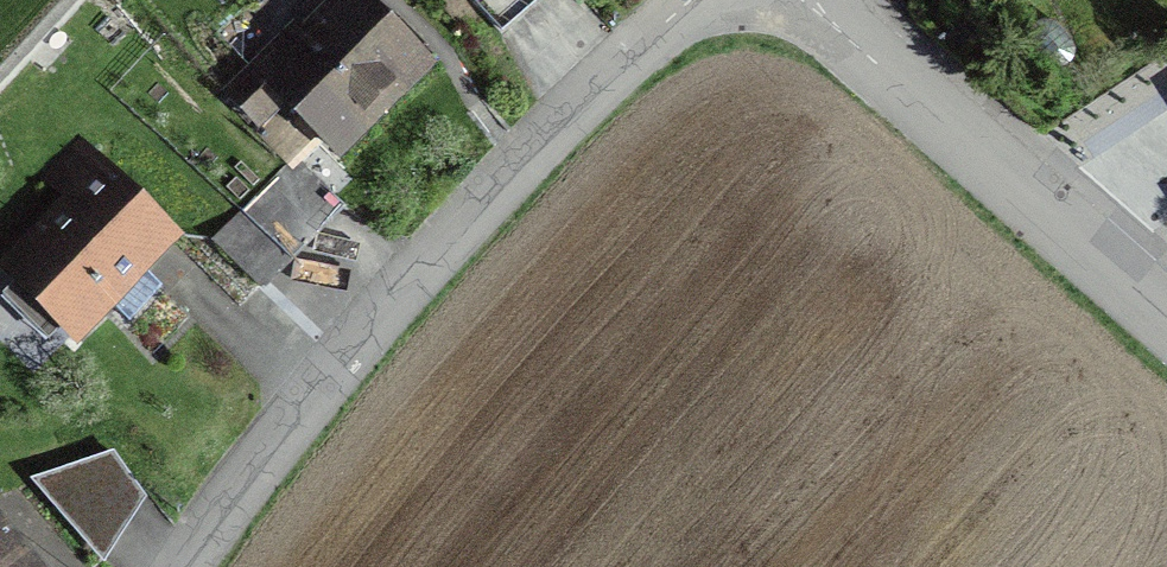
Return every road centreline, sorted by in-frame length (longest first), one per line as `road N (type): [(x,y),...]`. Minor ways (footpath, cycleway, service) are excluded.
road 1 (residential): [(694,0),(553,114),(184,566)]
road 2 (residential): [(810,0),(1166,321)]

